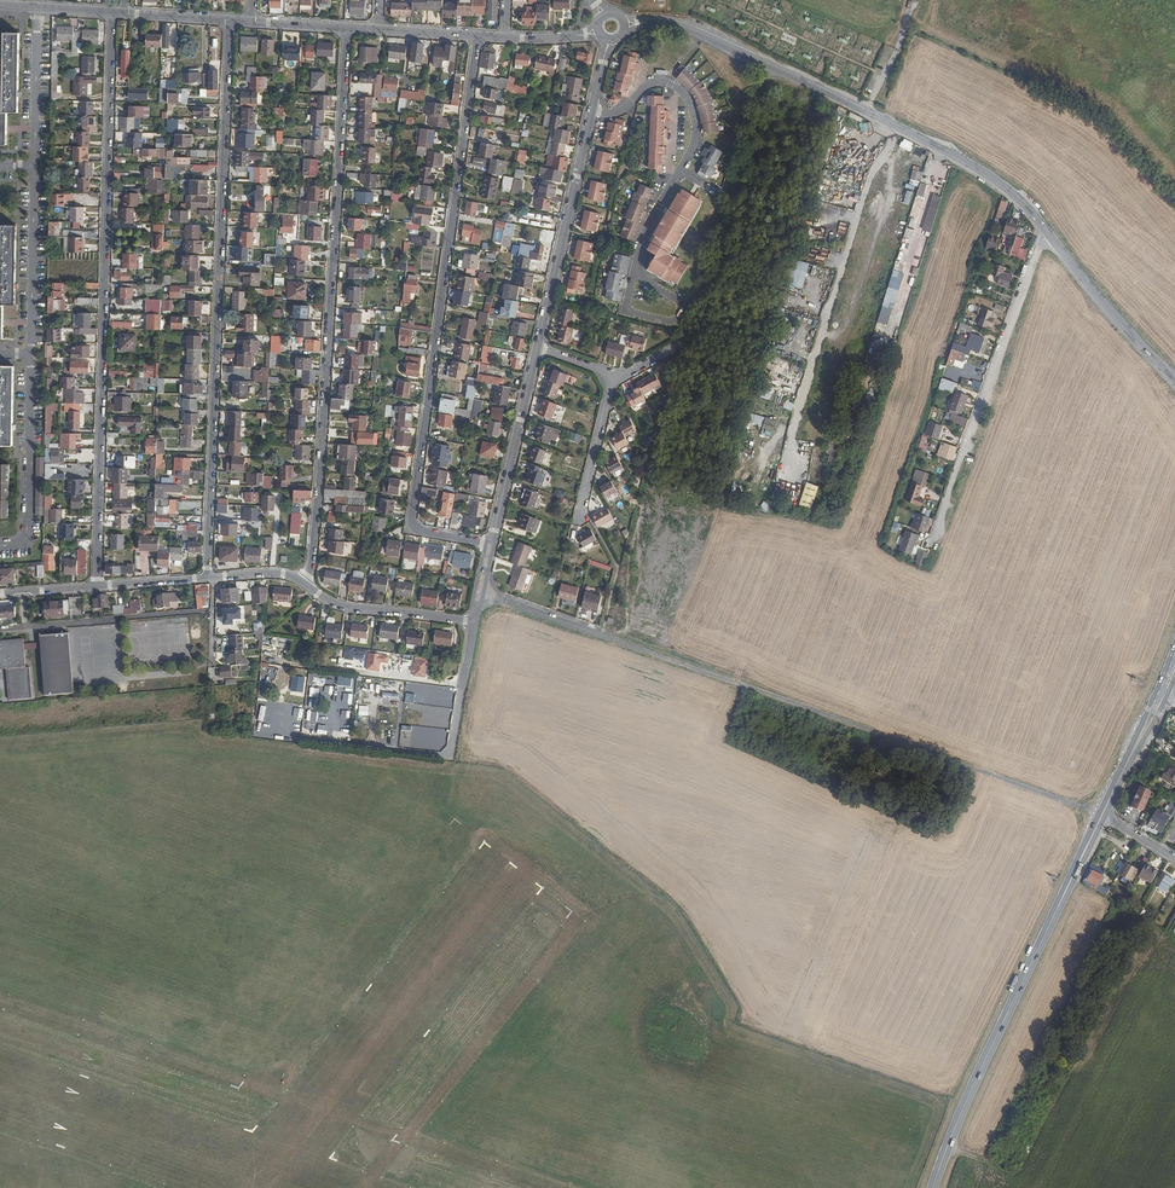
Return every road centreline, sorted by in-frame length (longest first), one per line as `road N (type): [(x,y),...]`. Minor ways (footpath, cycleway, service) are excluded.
road 1 (unclassified): [(480,591),(1099,813)]
road 2 (residential): [(113,12),(96,587)]
road 3 (residential): [(477,36),(412,517),(421,531),(492,545)]
road 4 (residential): [(208,577),(230,19)]
road 5 (residential): [(345,27),(304,582)]
road 6 (tertiary): [(1048,232),(1007,187),(888,121),(702,35),(646,23)]
road 7 (track): [(752,478),(779,433),(792,428),(874,169),(893,144),(888,121)]
road 8 (residential): [(932,542),(1048,232)]
road 9 (primary): [(1056,910),(932,1187)]
road 10 (track): [(942,149),(869,386)]
road 11 (unclassified): [(538,345),(592,109)]
road 12 (track): [(273,725),(294,736),(435,754),(451,747),(459,695)]
road 13 (residential): [(0,546),(22,541),(31,506),(25,355)]
road 14 (tertiary): [(1174,395),(1048,232)]
road 15 (unclassified): [(492,545),(538,345)]
road 16 (residential): [(20,167),(34,178),(25,355)]
road 17 (residential): [(683,169),(694,150),(696,119),(675,85),(651,83),(612,115),(592,109)]
road 18 (primary): [(1174,644),(1099,813)]
road 19 (unclassified): [(304,582),(350,607),(474,623)]
road 20 (residential): [(20,167),(35,154),(38,7)]
road 21 (unclassified): [(610,384),(582,507),(587,517)]
road 22 (primary): [(1105,816),(1167,696)]
road 23 (residential): [(639,280),(649,224),(683,169)]

